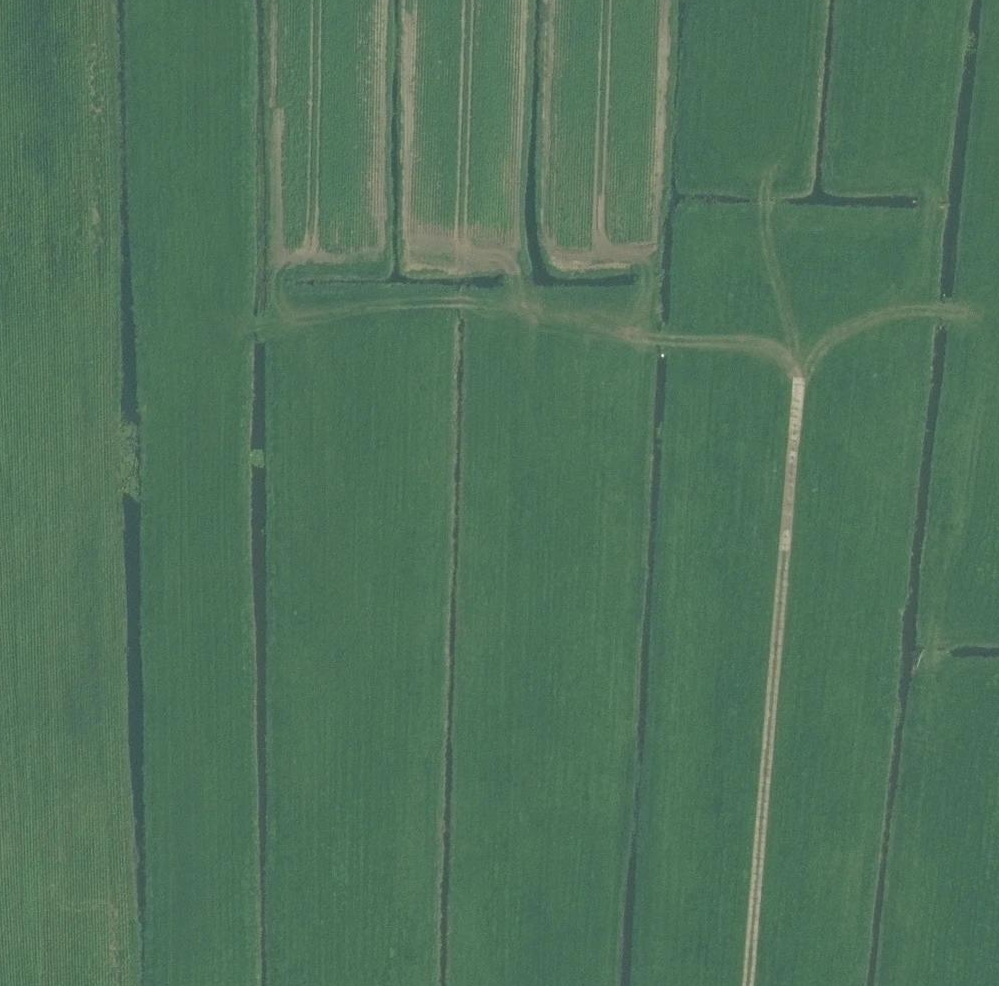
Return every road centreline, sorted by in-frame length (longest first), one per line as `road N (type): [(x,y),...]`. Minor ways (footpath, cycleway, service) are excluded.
road 1 (track): [(748,985),(799,379)]

